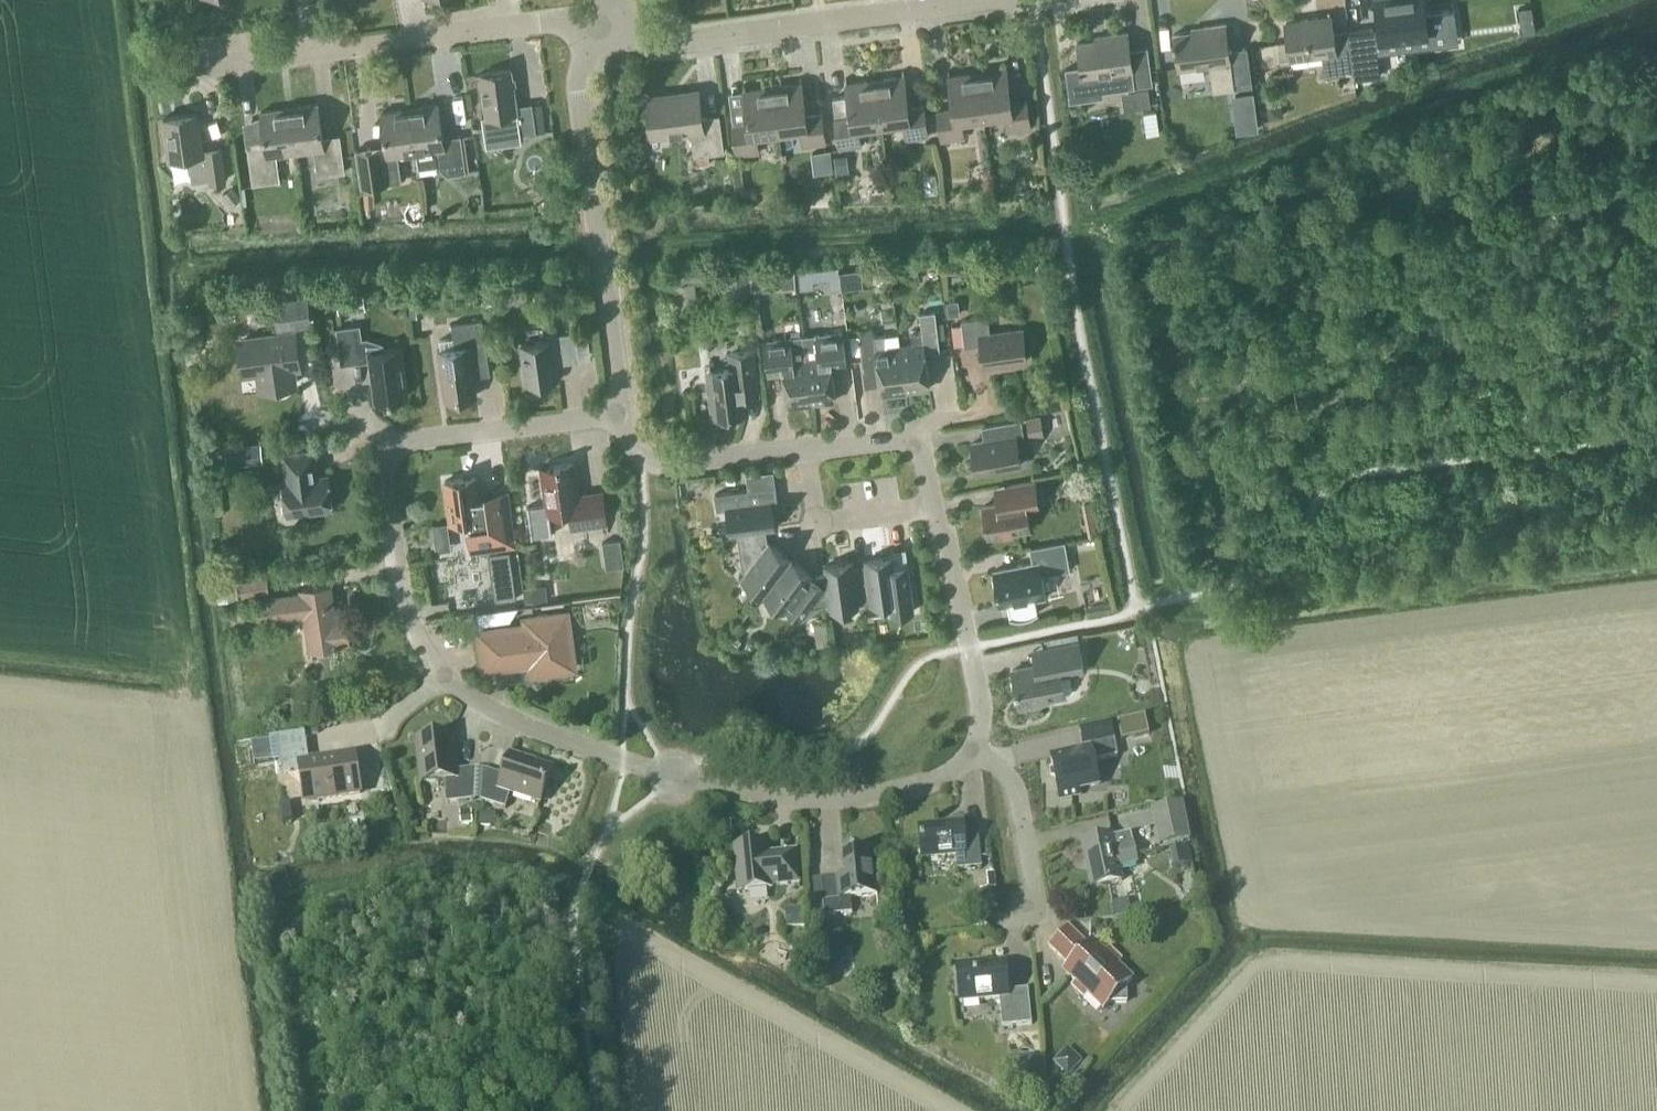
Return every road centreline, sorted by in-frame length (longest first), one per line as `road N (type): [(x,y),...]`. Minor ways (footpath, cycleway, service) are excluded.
road 1 (residential): [(973,752),(930,784),(853,800),(776,800),(624,764),(438,681),(411,628),(387,524),(387,451),(608,416)]
road 2 (residential): [(608,416),(627,443),(663,464),(916,443),(979,705),(973,752)]
road 3 (residential): [(574,15),(608,416)]
road 4 (residential): [(614,8),(635,34),(669,43),(976,0)]
road 5 (residential): [(307,60),(574,15)]
road 6 (residential): [(1033,910),(1018,787),(973,752)]

